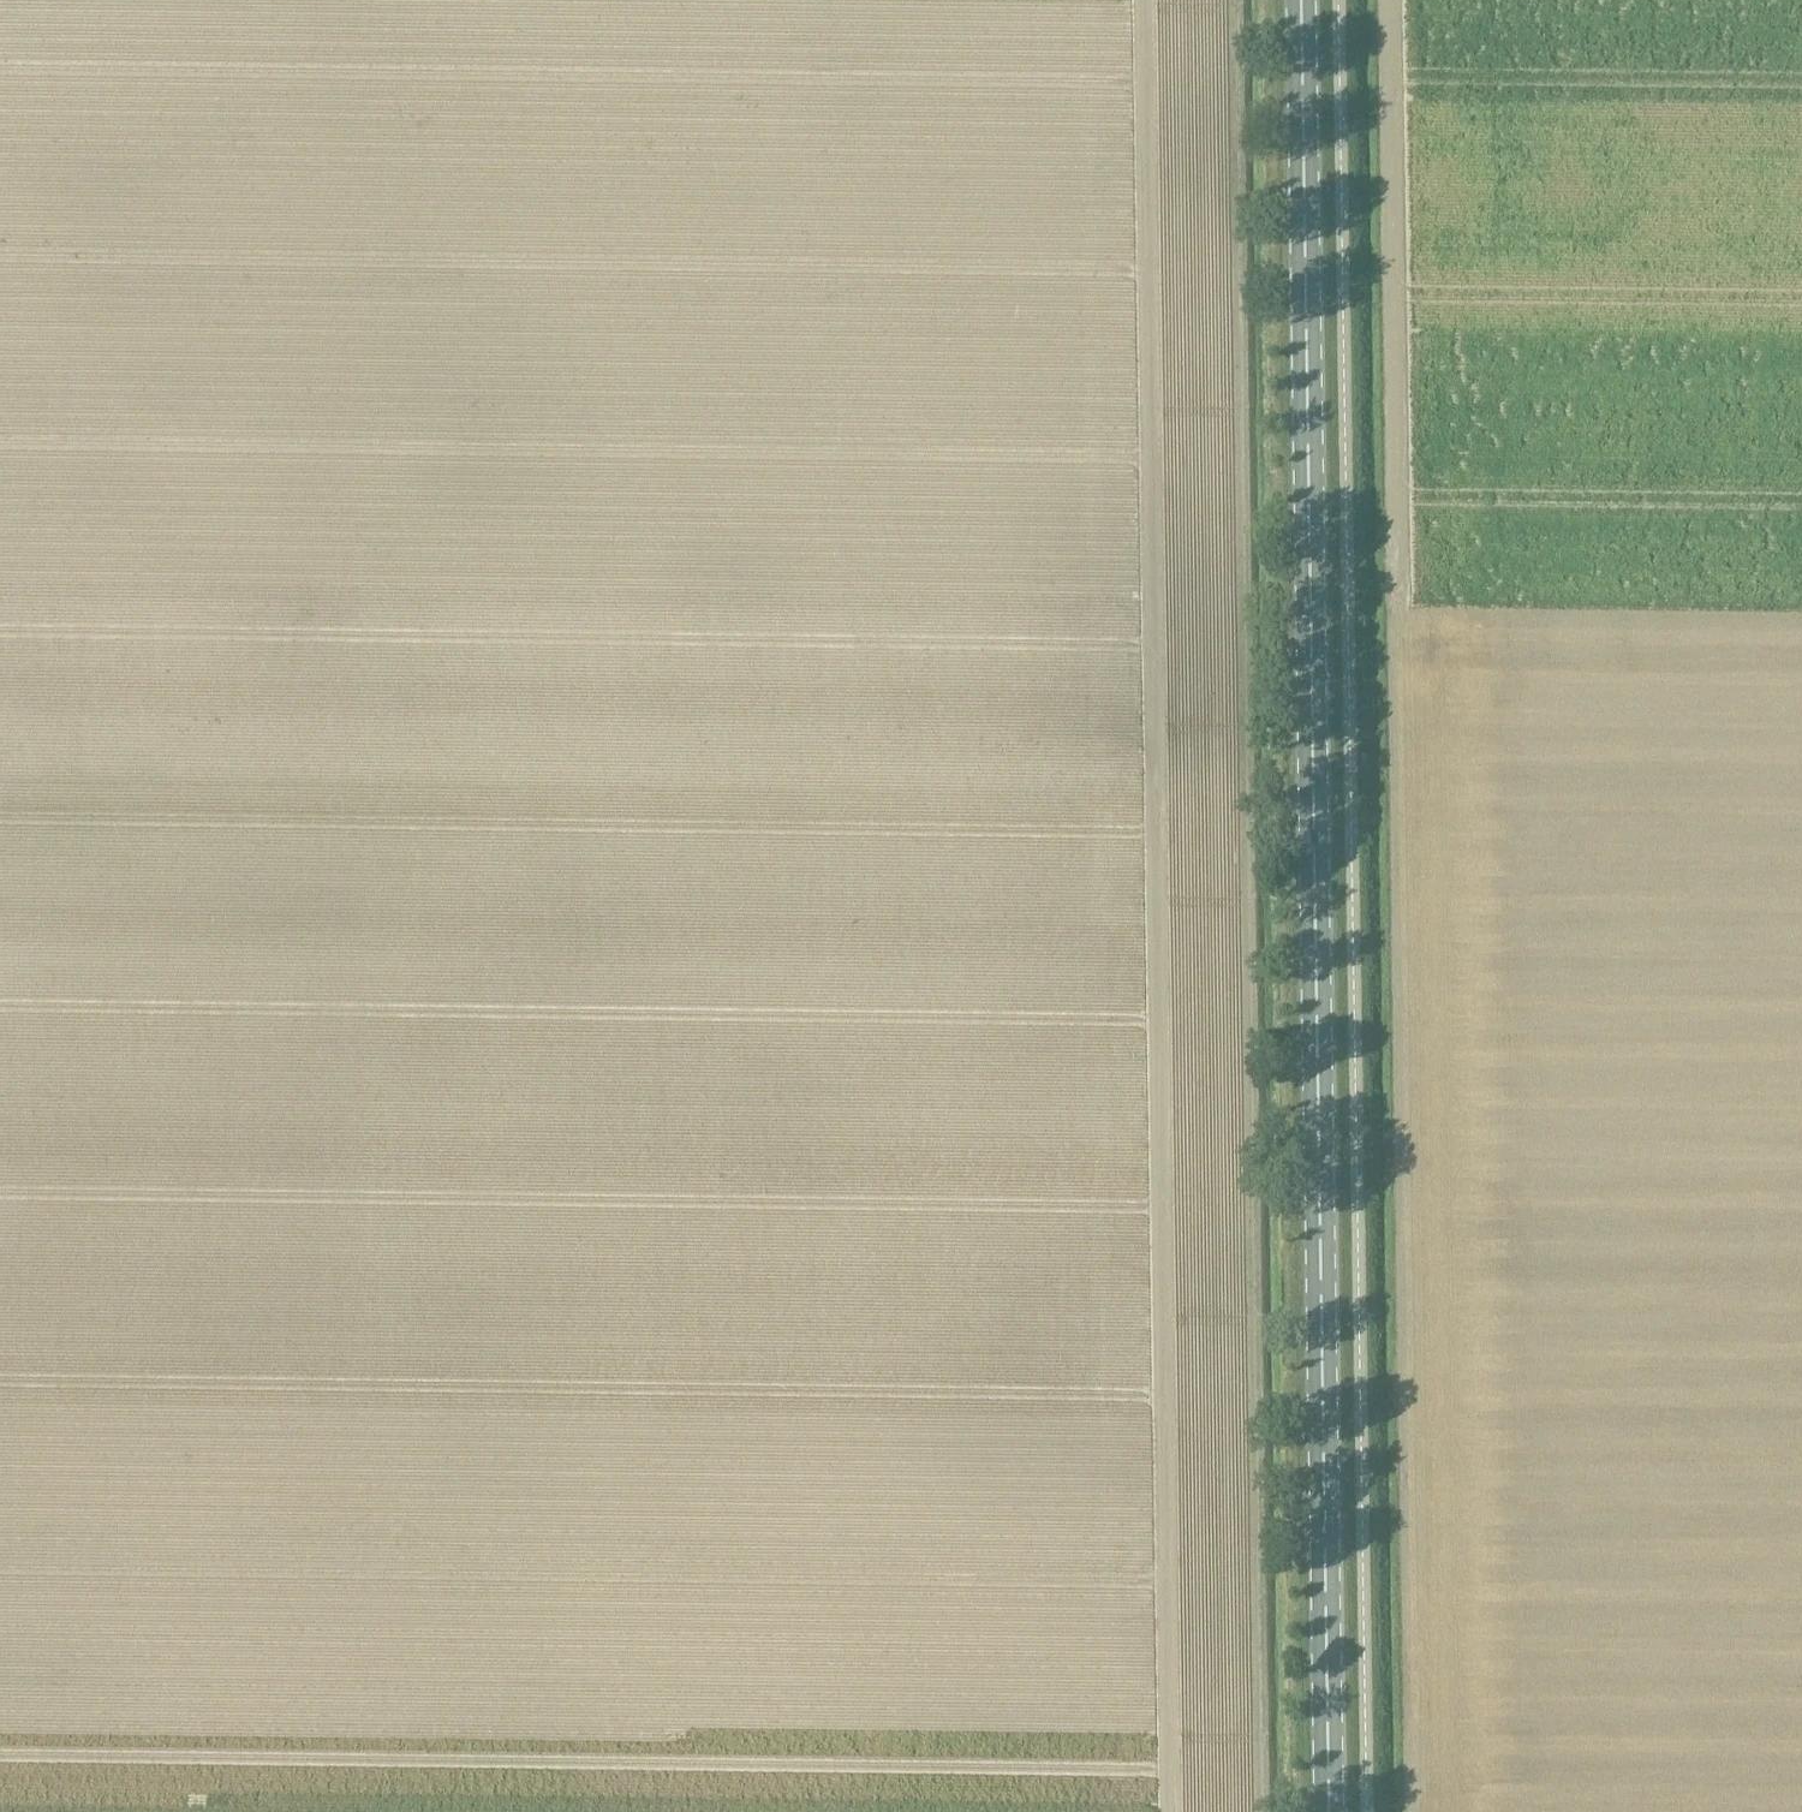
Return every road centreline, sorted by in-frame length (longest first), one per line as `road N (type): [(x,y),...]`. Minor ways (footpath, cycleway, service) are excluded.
road 1 (secondary): [(1328,1811),(1300,0)]

